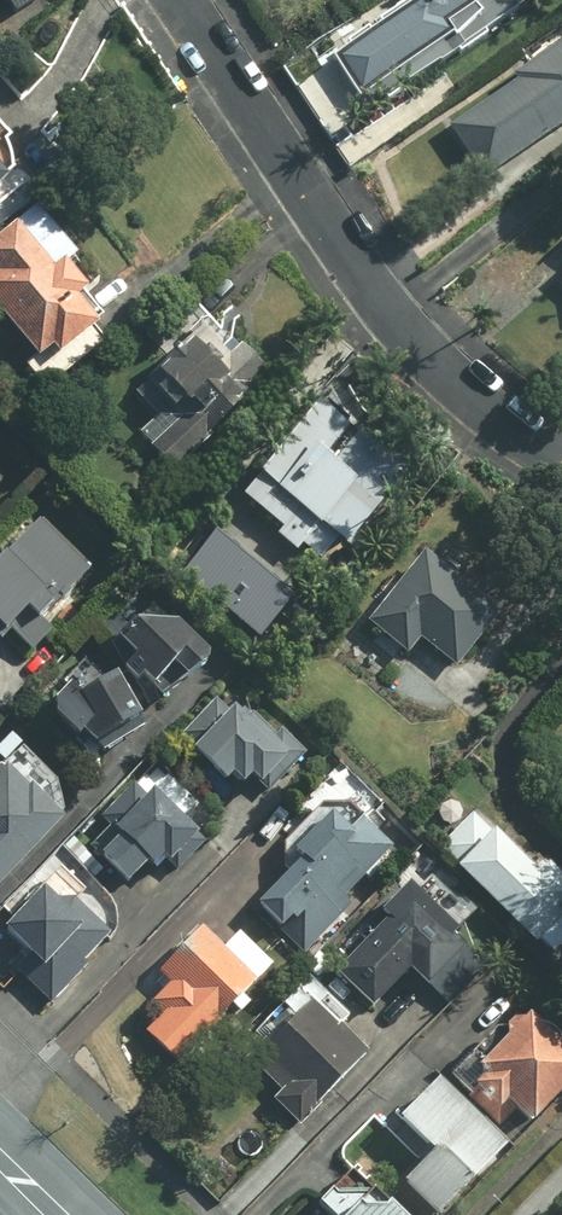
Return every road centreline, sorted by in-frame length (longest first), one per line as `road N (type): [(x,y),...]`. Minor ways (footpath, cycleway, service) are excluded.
road 1 (residential): [(181,0),(397,323),(475,406),(561,461)]

